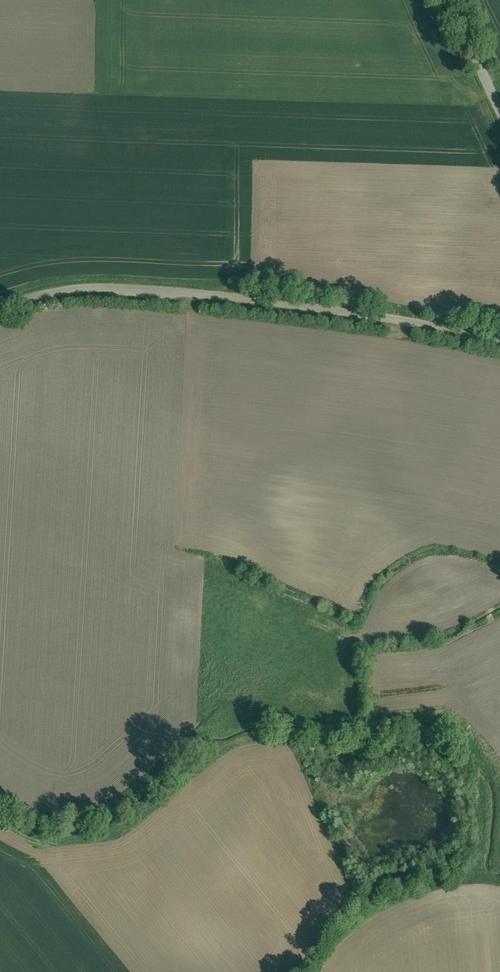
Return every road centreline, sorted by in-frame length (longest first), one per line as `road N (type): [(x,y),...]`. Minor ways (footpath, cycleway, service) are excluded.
road 1 (unclassified): [(499,341),(407,320),(94,283),(37,289),(0,303)]
road 2 (unclassified): [(450,0),(499,109)]

